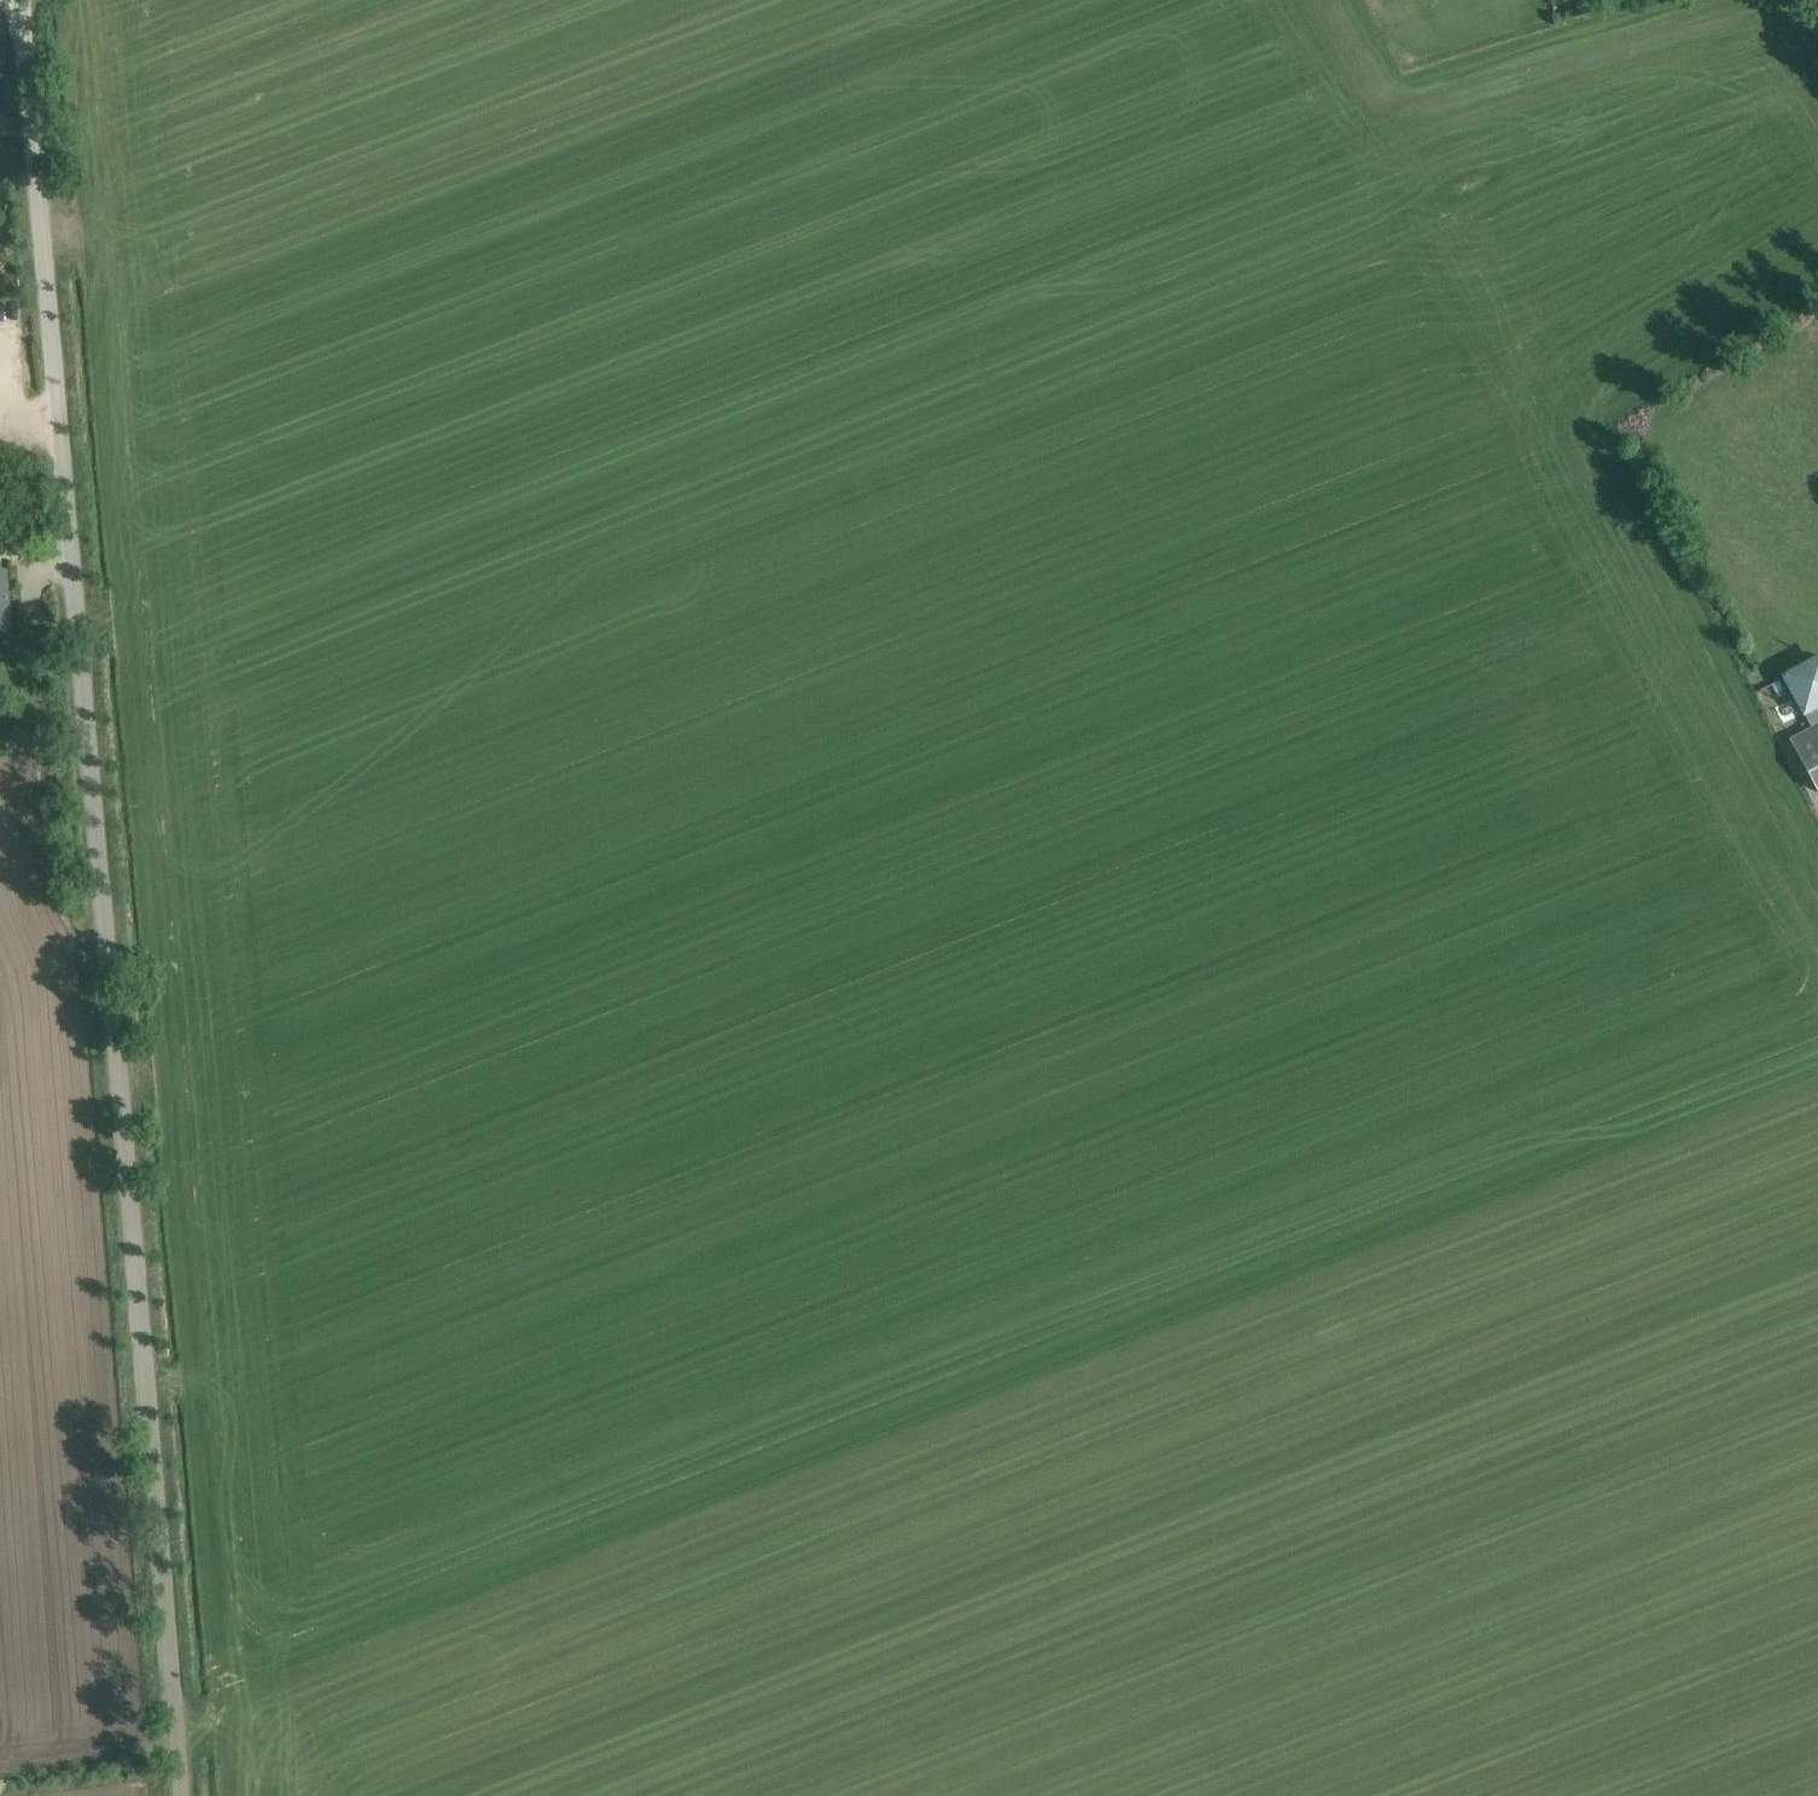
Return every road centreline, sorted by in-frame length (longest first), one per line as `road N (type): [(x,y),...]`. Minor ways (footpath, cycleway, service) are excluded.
road 1 (unclassified): [(180,1795),(20,0)]

